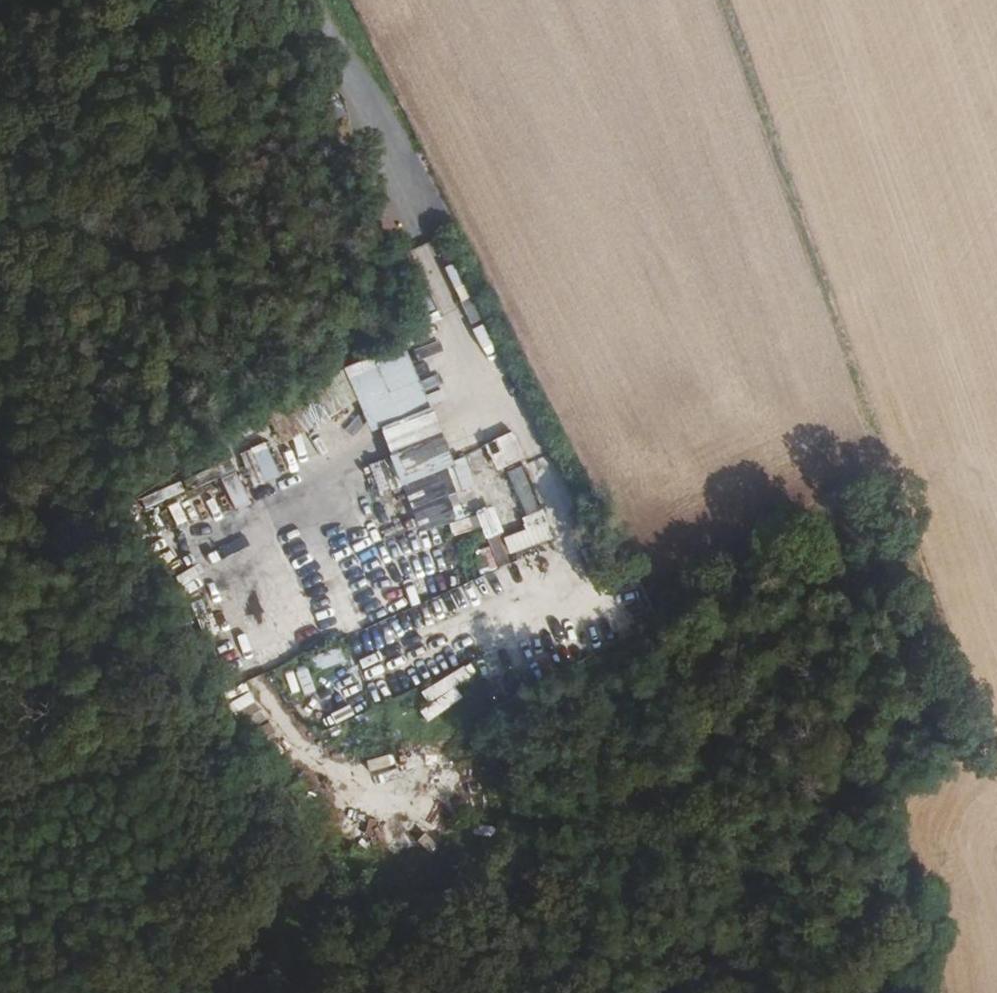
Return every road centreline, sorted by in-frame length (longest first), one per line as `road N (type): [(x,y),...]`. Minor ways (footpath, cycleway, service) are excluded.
road 1 (unclassified): [(298,0),(448,291)]

